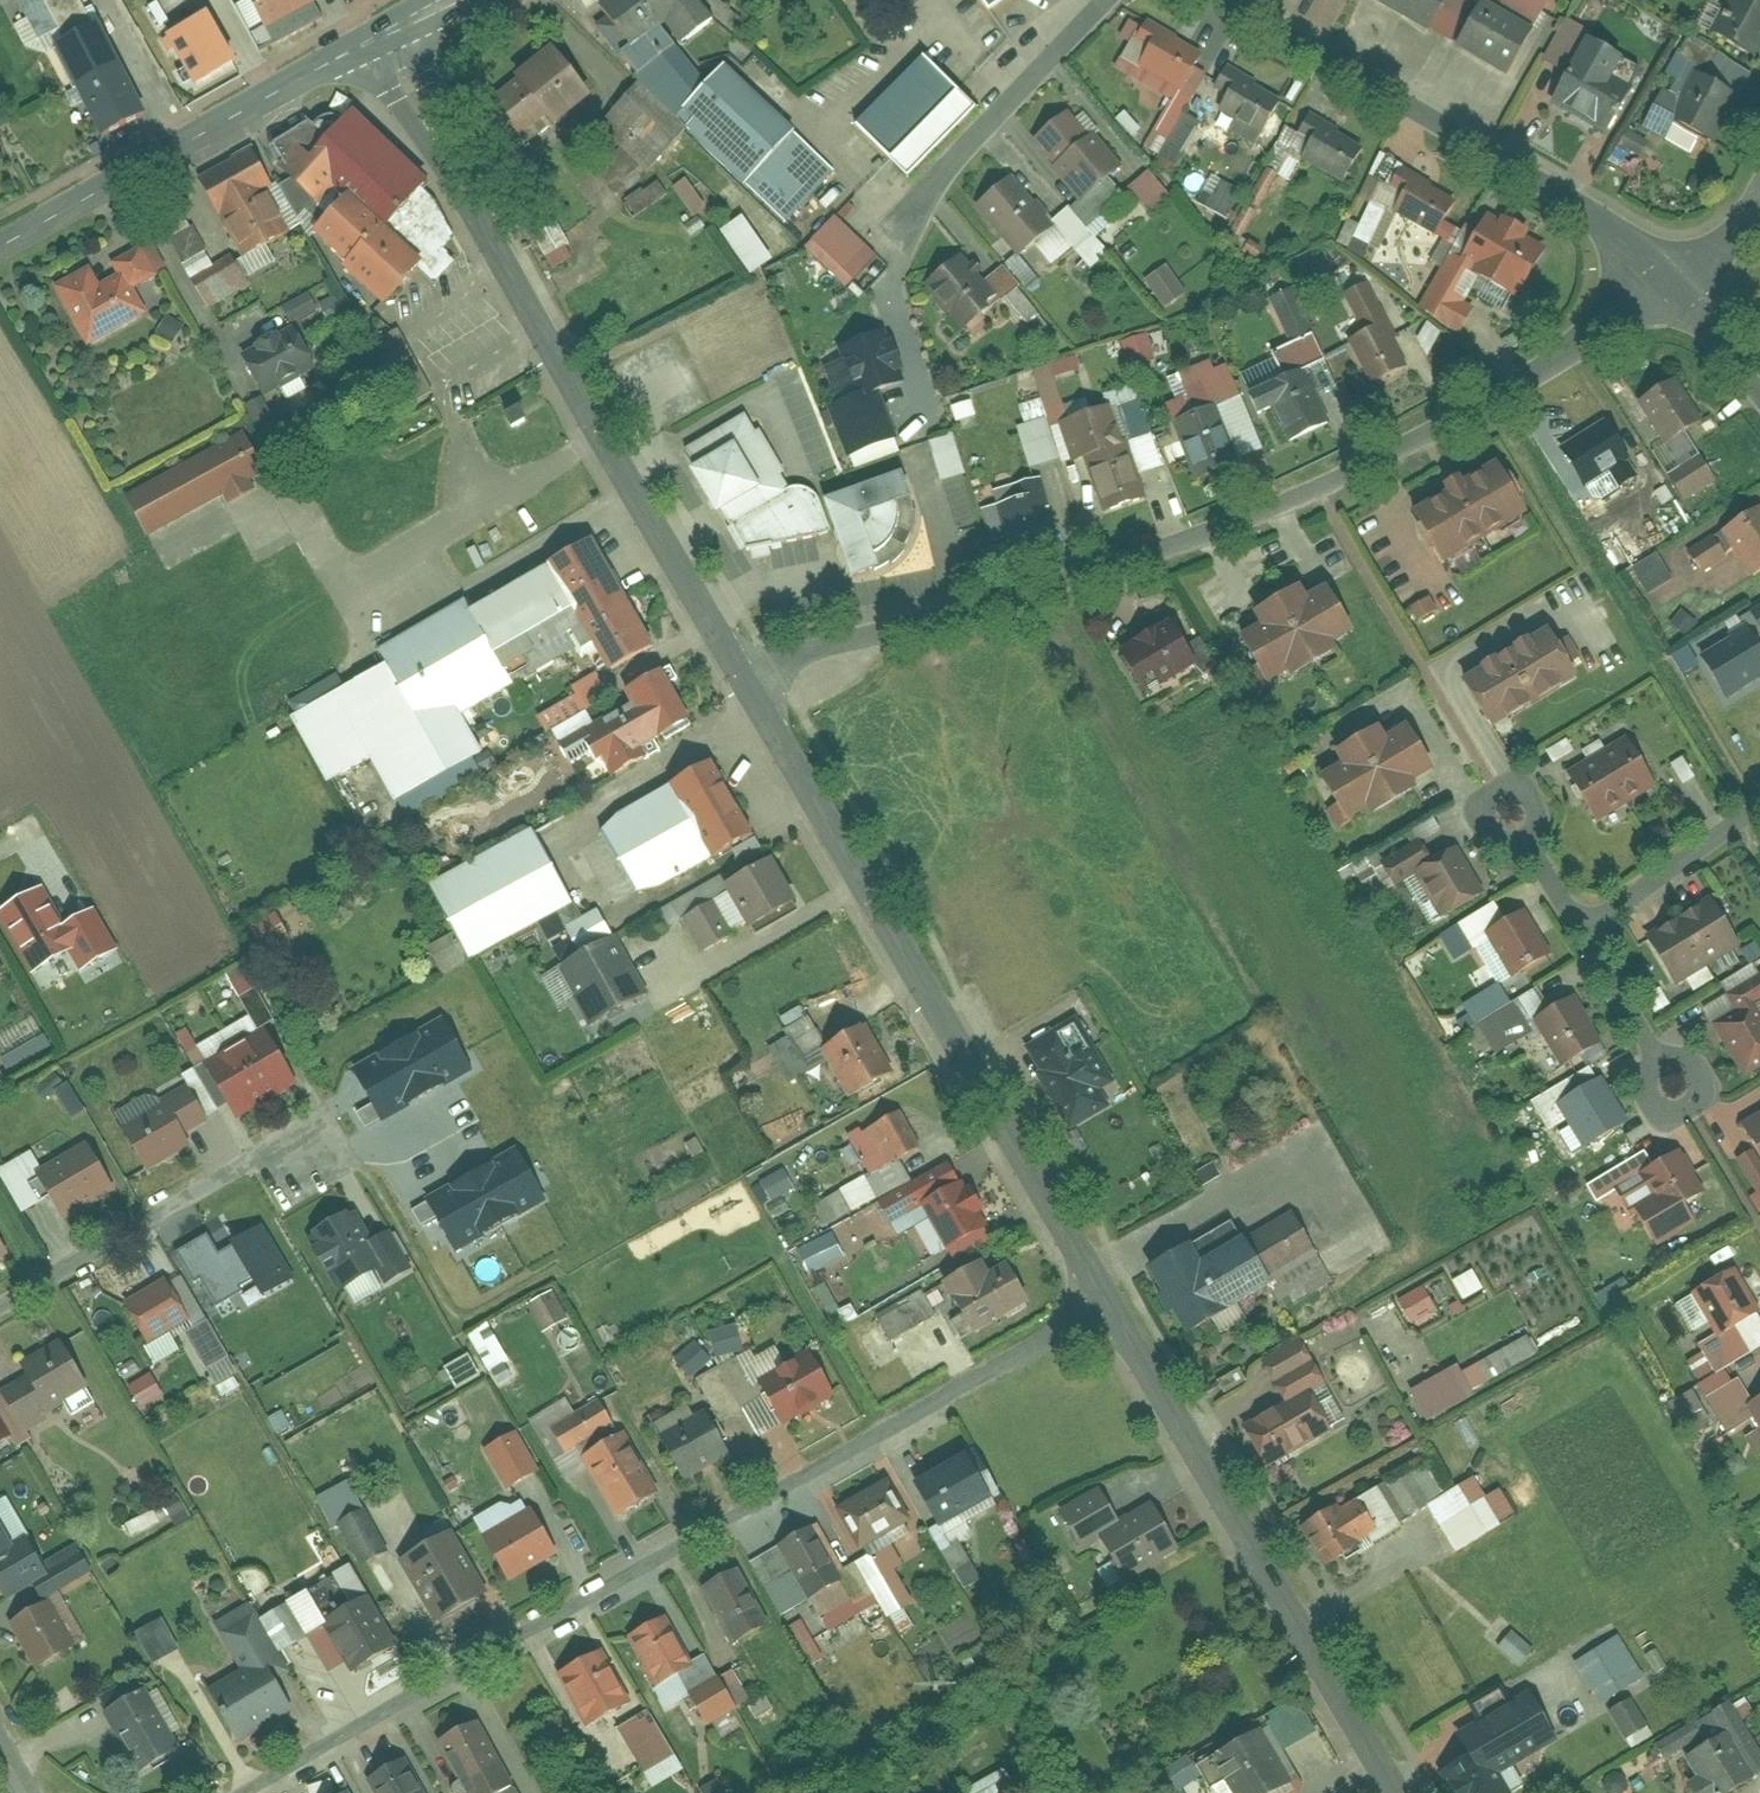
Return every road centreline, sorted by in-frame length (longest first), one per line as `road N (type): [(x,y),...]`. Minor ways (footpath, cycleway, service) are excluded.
road 1 (residential): [(753,686),(1364,487),(1682,286)]
road 2 (residential): [(1111,1307),(235,1792)]
road 3 (tertiary): [(380,41),(561,371),(753,686)]
road 4 (tertiary): [(753,686),(1111,1307)]
road 5 (tertiary): [(1111,1307),(1397,1792)]
road 6 (residential): [(1217,0),(1612,235),(1682,286)]
road 7 (tertiary): [(0,252),(380,41)]
road 8 (residential): [(0,1318),(303,1138)]
road 9 (residential): [(1109,0),(905,217)]
road 10 (residential): [(1584,946),(1759,818)]
road 11 (residential): [(1584,946),(1670,1108)]
road 12 (residential): [(1500,834),(1584,946)]
road 13 (residential): [(1682,286),(1759,397)]
road 14 (residential): [(1759,186),(1682,286)]

